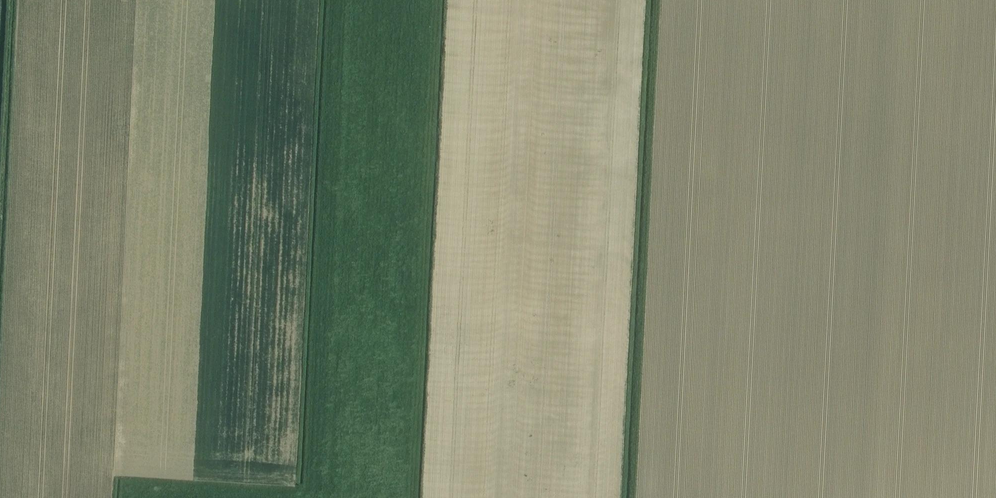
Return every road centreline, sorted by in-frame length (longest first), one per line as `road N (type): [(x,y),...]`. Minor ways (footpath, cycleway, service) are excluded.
road 1 (track): [(0,123),(6,0)]

